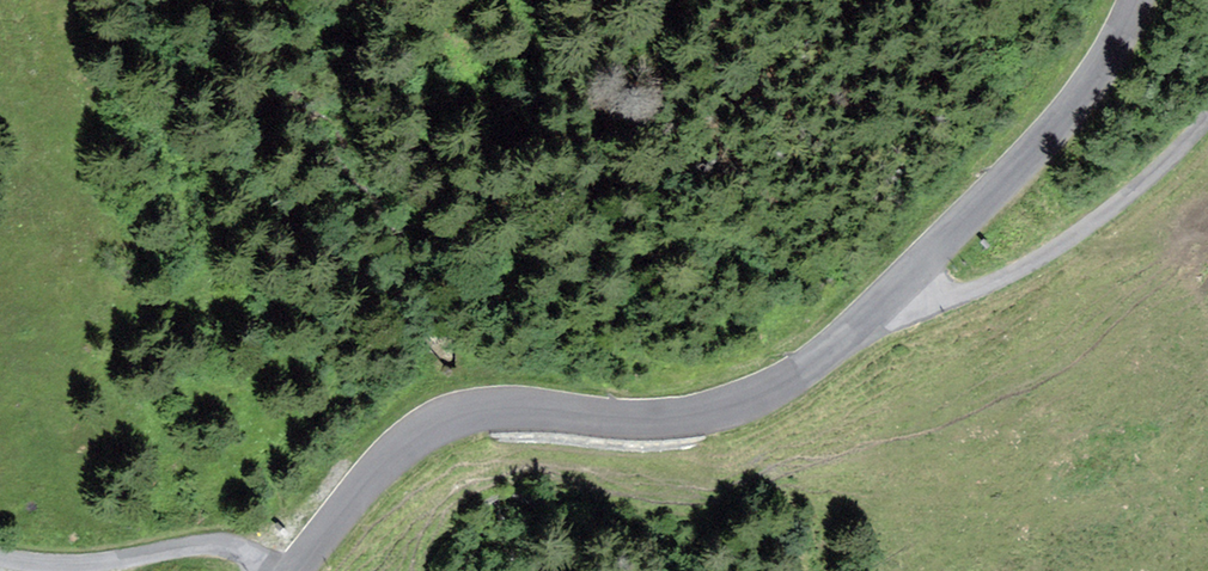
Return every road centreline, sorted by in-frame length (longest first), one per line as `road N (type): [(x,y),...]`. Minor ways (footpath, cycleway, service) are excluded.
road 1 (tertiary): [(904,283),(802,370),(714,409),(638,418),(489,410),(439,421),(391,454),(292,570)]
road 2 (tertiary): [(1137,0),(1077,101),(904,283)]
road 3 (unclassified): [(904,283),(950,297),(1014,272),(1072,240),(1161,169),(1207,118)]
road 4 (unclassified): [(267,570),(224,545),(86,568),(0,560)]

